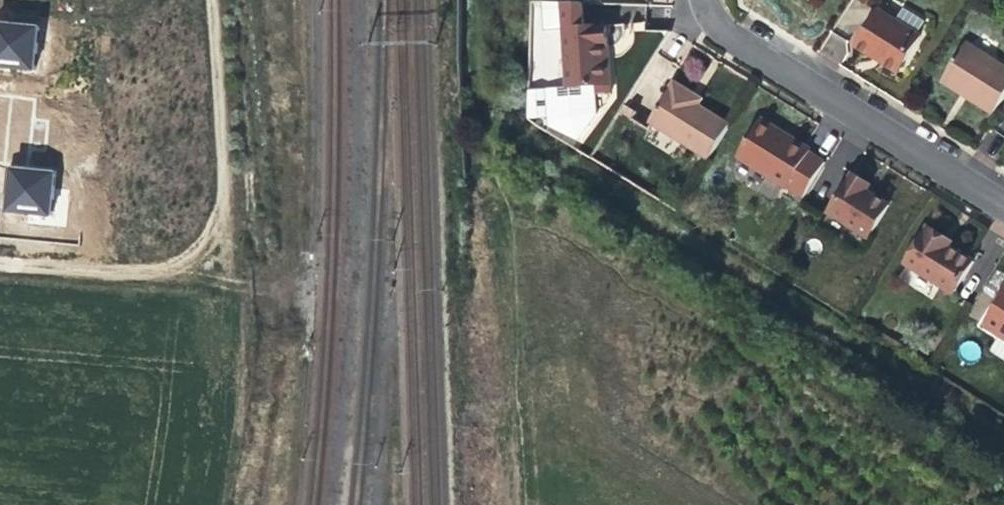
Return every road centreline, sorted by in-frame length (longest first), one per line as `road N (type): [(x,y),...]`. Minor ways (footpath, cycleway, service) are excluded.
road 1 (track): [(207,0),(223,213),(238,290),(208,504)]
road 2 (residential): [(700,0),(728,36),(1003,208)]
road 3 (track): [(238,290),(0,265)]

